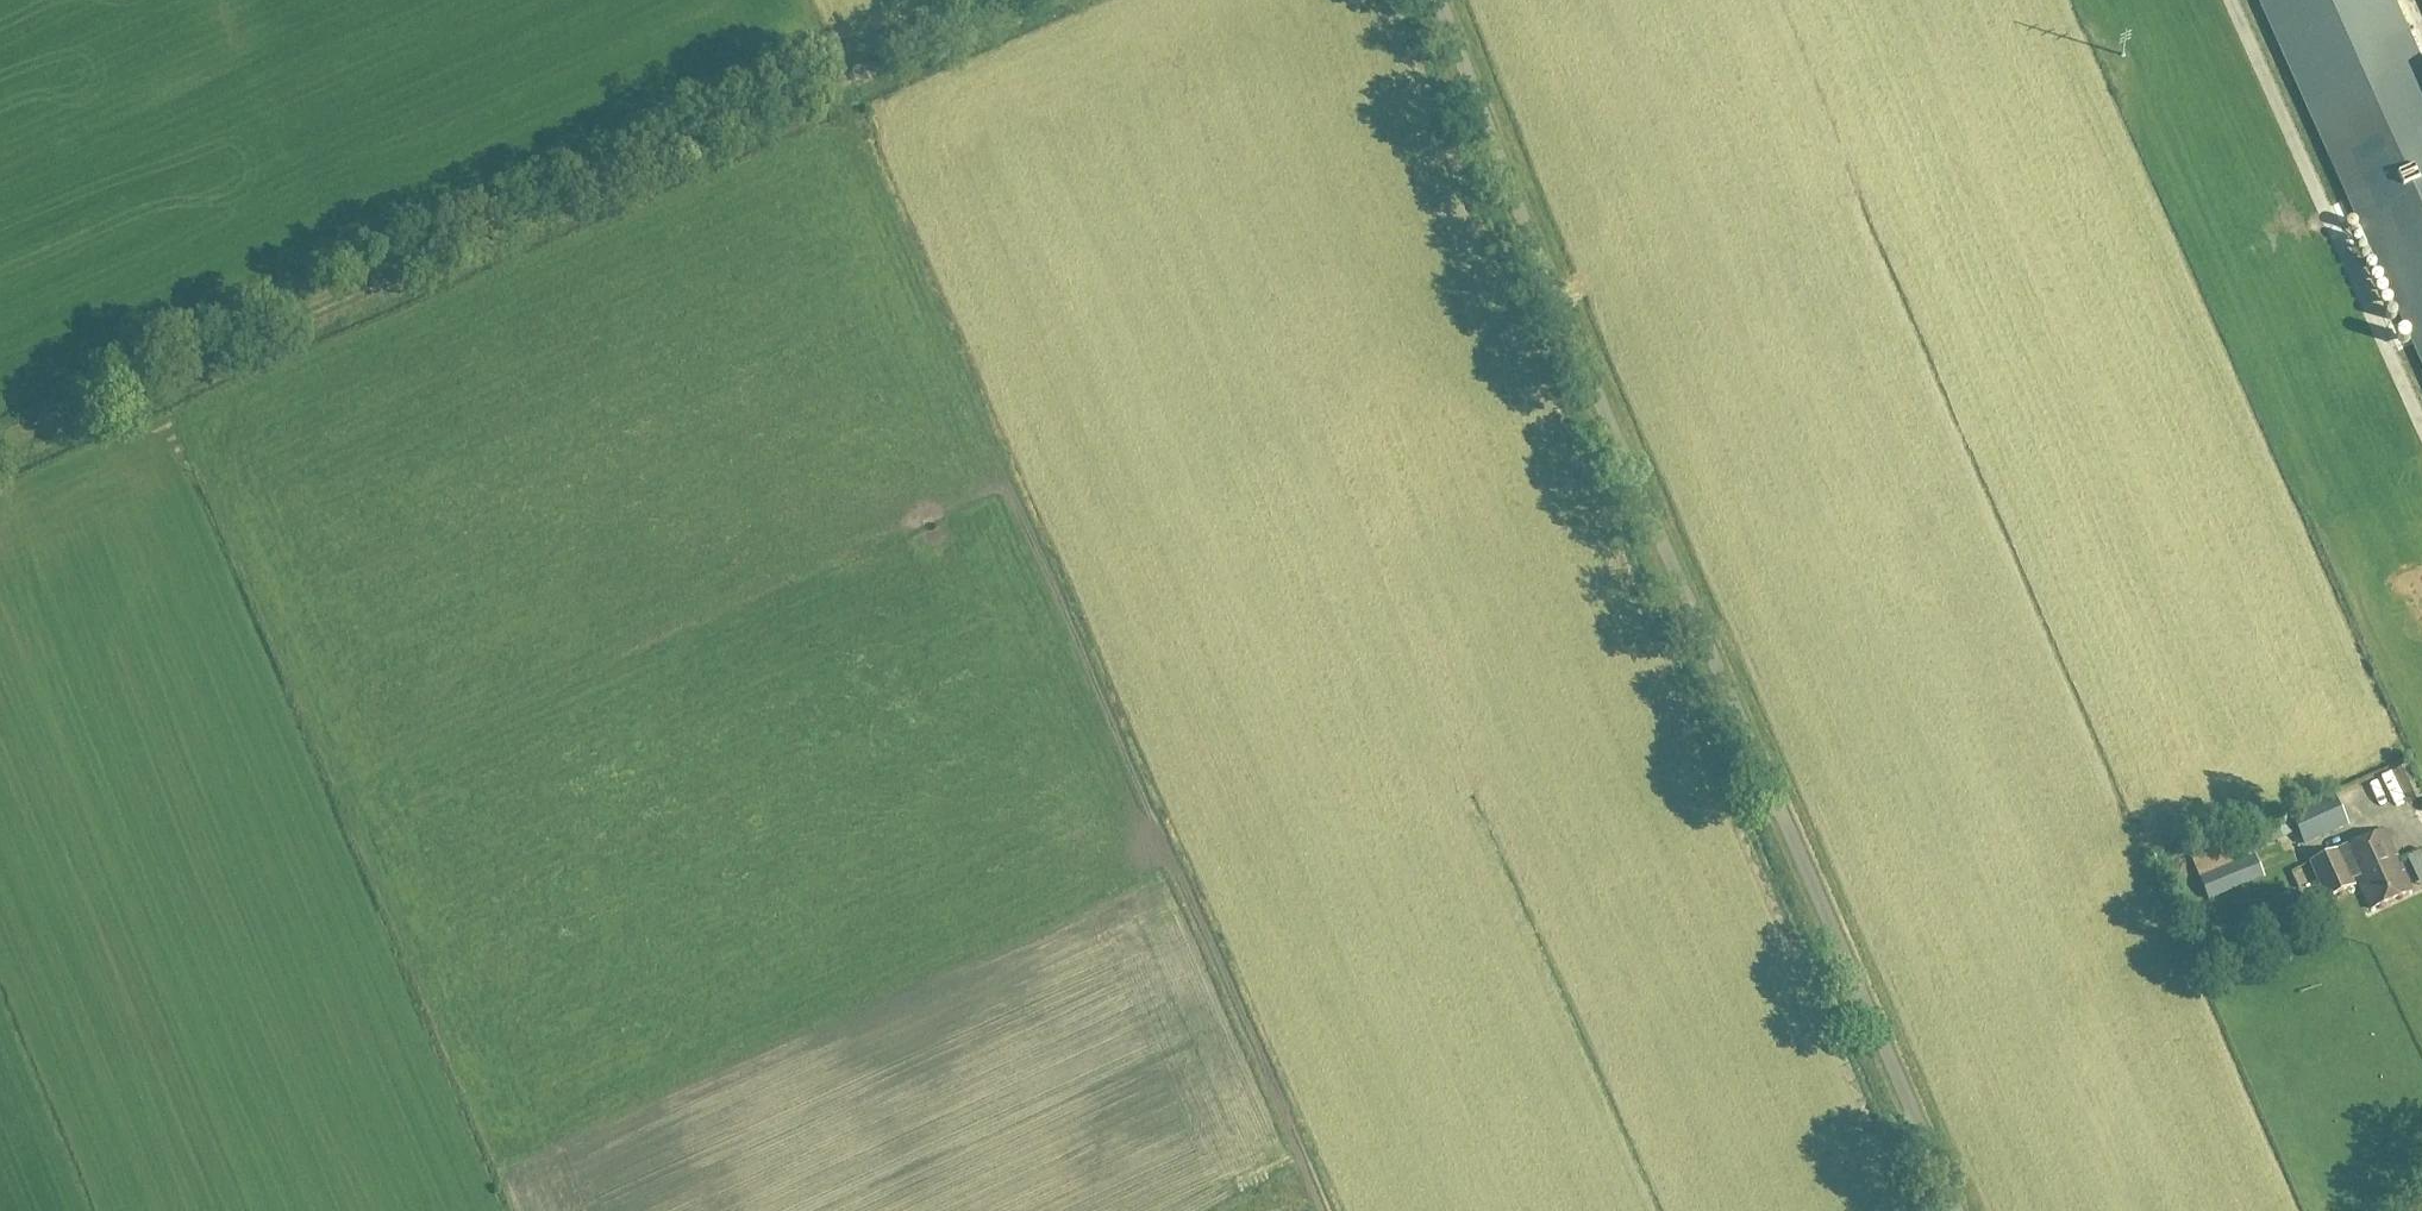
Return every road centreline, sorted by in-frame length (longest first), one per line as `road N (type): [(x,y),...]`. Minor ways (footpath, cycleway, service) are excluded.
road 1 (unclassified): [(1961,1210),(1442,0)]
road 2 (track): [(0,454),(1022,0)]

